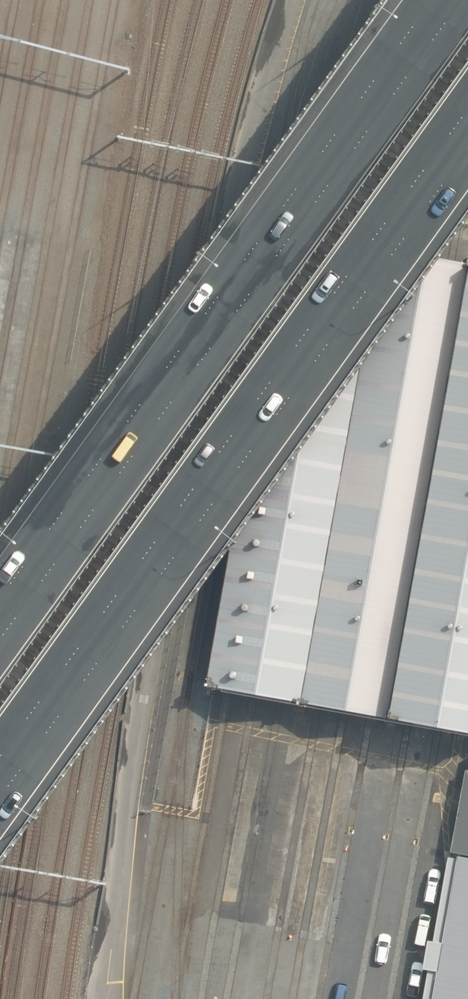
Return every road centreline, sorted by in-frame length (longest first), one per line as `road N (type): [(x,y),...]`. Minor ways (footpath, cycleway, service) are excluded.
road 1 (motorway): [(467,98),(0,744)]
road 2 (motorway): [(0,633),(455,0)]

